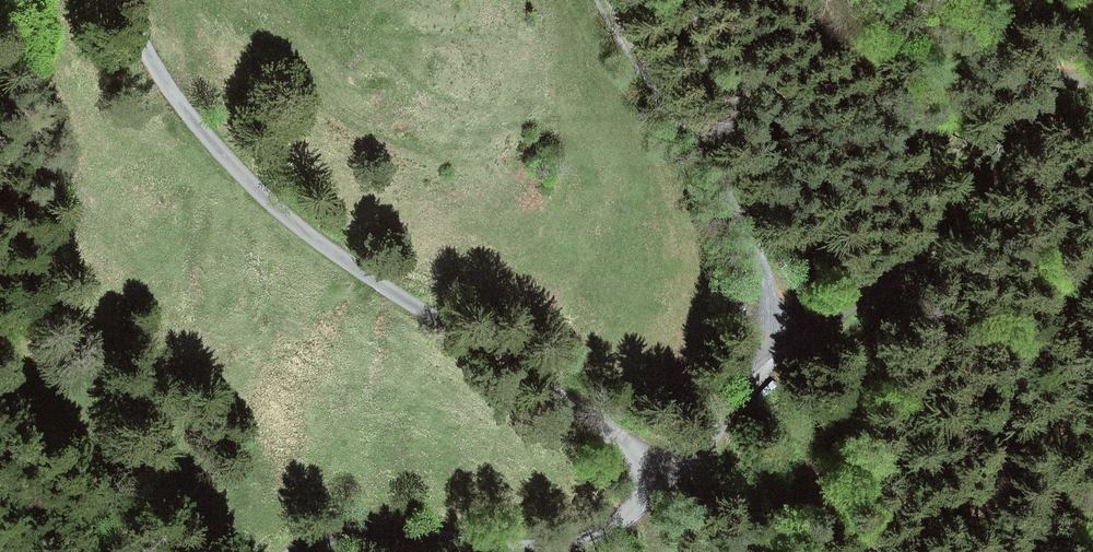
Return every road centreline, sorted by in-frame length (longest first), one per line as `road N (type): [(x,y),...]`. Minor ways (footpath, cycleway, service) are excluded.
road 1 (track): [(128,0),(184,120),(392,290),(678,477)]
road 2 (track): [(781,357),(886,287),(945,224),(1001,123),(1046,95),(1092,92)]
road 3 (track): [(781,357),(782,297),(602,0)]
road 4 (track): [(678,477),(618,526),(554,551),(340,530),(302,551)]
road 5 (track): [(678,477),(781,357)]

